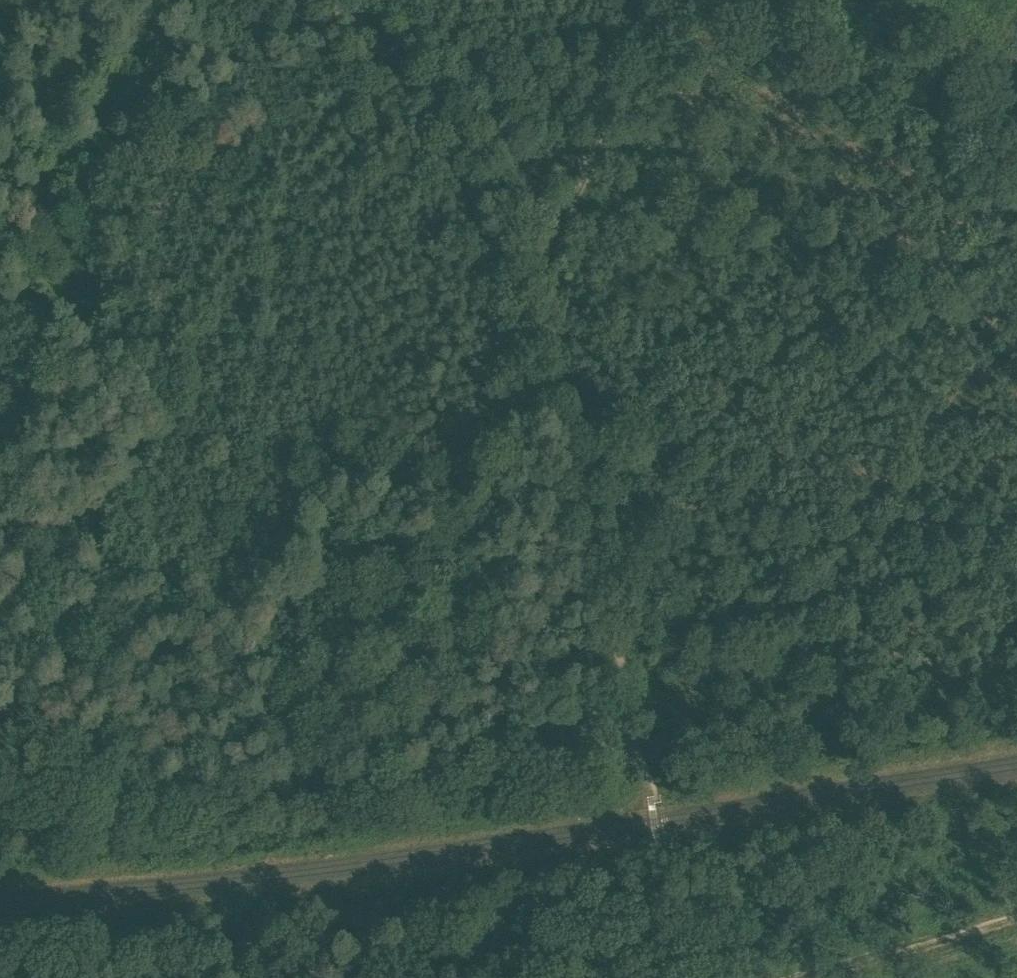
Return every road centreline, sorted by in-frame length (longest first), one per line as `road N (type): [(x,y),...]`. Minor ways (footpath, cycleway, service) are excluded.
road 1 (track): [(543,283),(586,520),(694,977)]
road 2 (track): [(512,145),(332,0)]
road 3 (track): [(805,977),(1016,918)]
road 4 (track): [(0,714),(185,788)]
road 5 (track): [(512,145),(543,283)]
road 6 (track): [(543,283),(592,173)]

